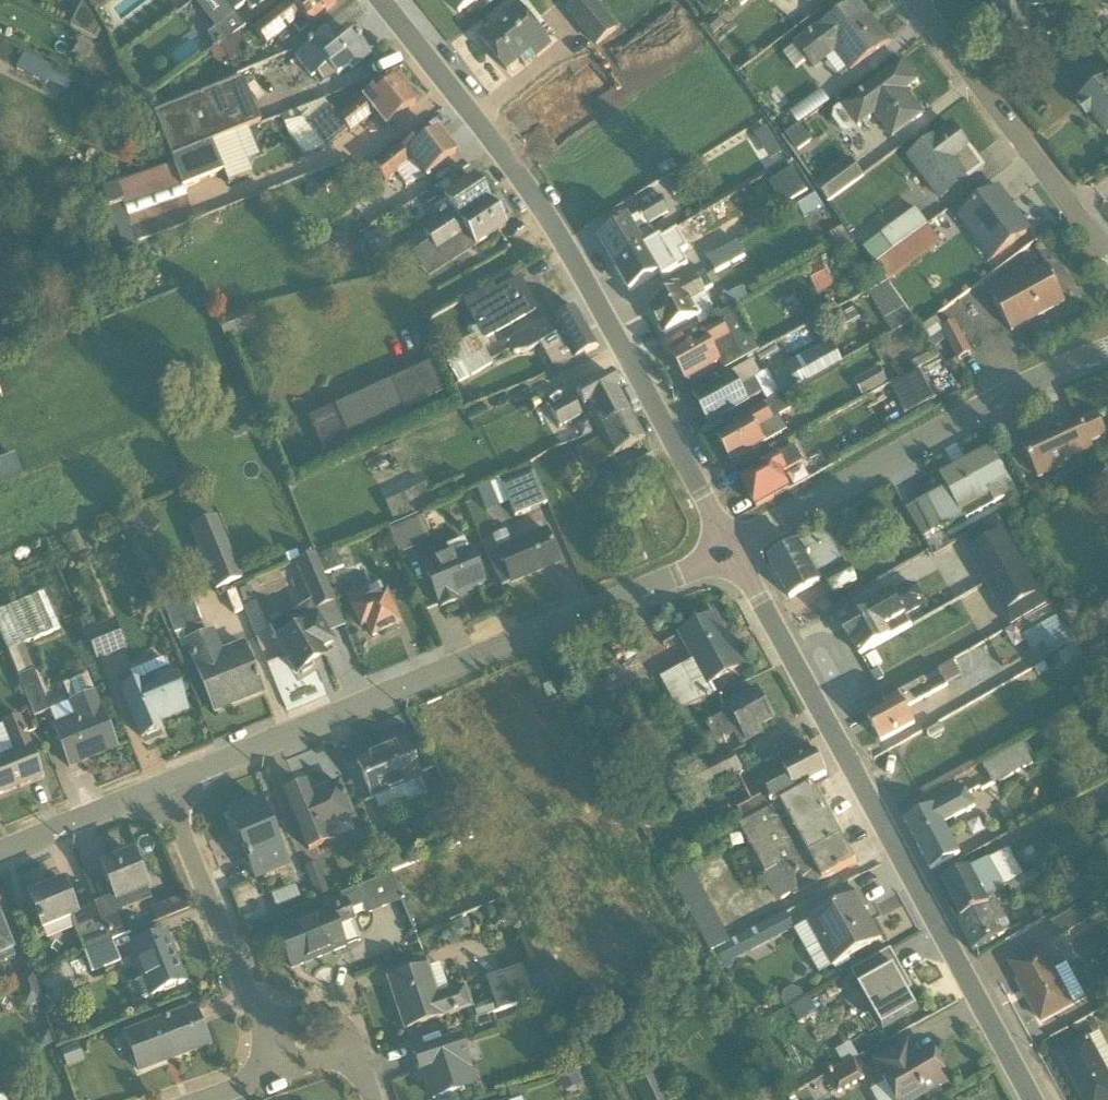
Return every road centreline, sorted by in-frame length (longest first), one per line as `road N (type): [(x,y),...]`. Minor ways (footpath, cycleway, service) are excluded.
road 1 (residential): [(729,547),(536,201),(380,0)]
road 2 (residential): [(1031,1099),(729,547)]
road 3 (residential): [(164,788),(729,547)]
road 4 (residential): [(729,547),(1107,347)]
road 5 (residential): [(1107,254),(913,0)]
road 6 (residential): [(261,1020),(164,788)]
road 7 (residential): [(0,856),(164,788)]

